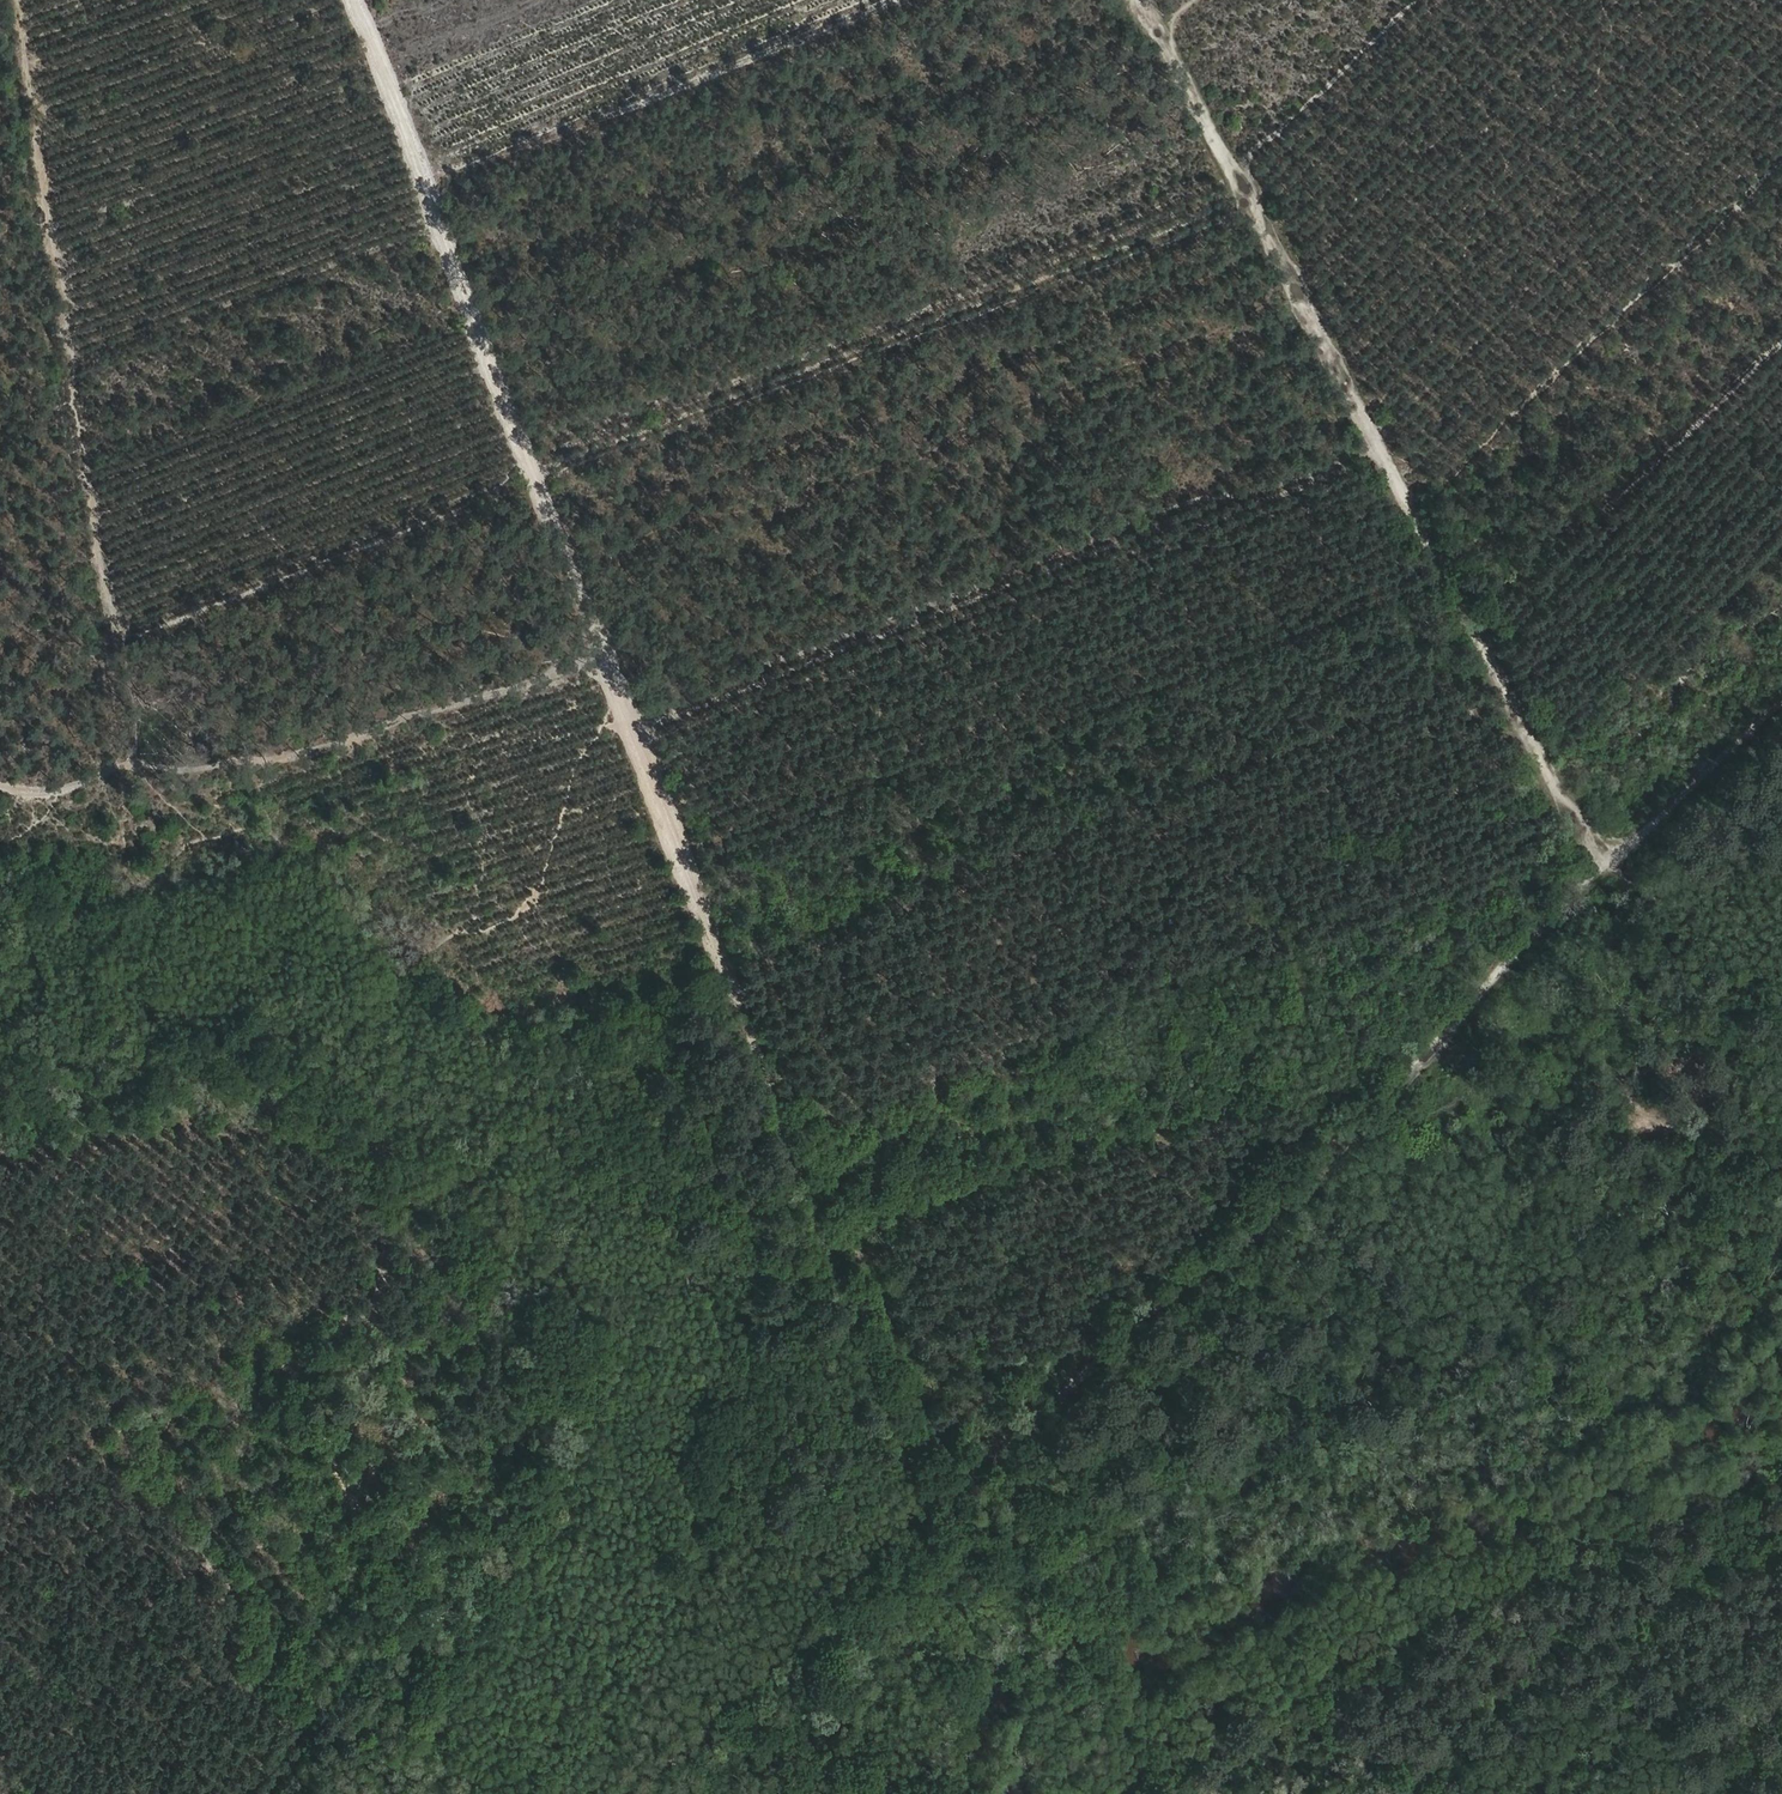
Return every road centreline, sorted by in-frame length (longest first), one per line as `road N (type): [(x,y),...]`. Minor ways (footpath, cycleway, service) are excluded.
road 1 (track): [(925,1540),(832,1286),(769,1081),(350,0)]
road 2 (track): [(641,1793),(925,1540),(1251,1224),(1601,864),(1781,694)]
road 3 (track): [(1601,864),(1146,0)]

